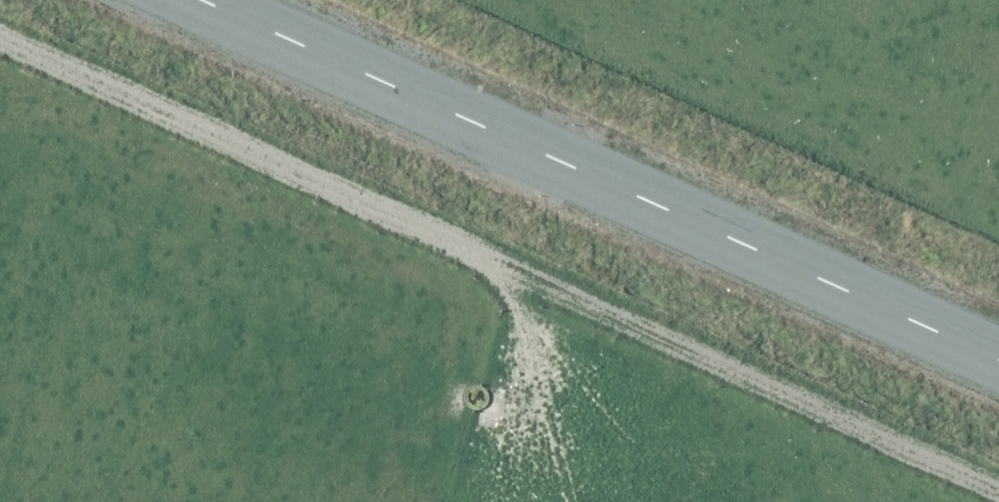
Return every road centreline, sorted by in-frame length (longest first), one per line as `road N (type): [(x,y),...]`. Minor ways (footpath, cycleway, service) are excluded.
road 1 (track): [(0,37),(998,489)]
road 2 (unclassified): [(204,0),(998,359)]

